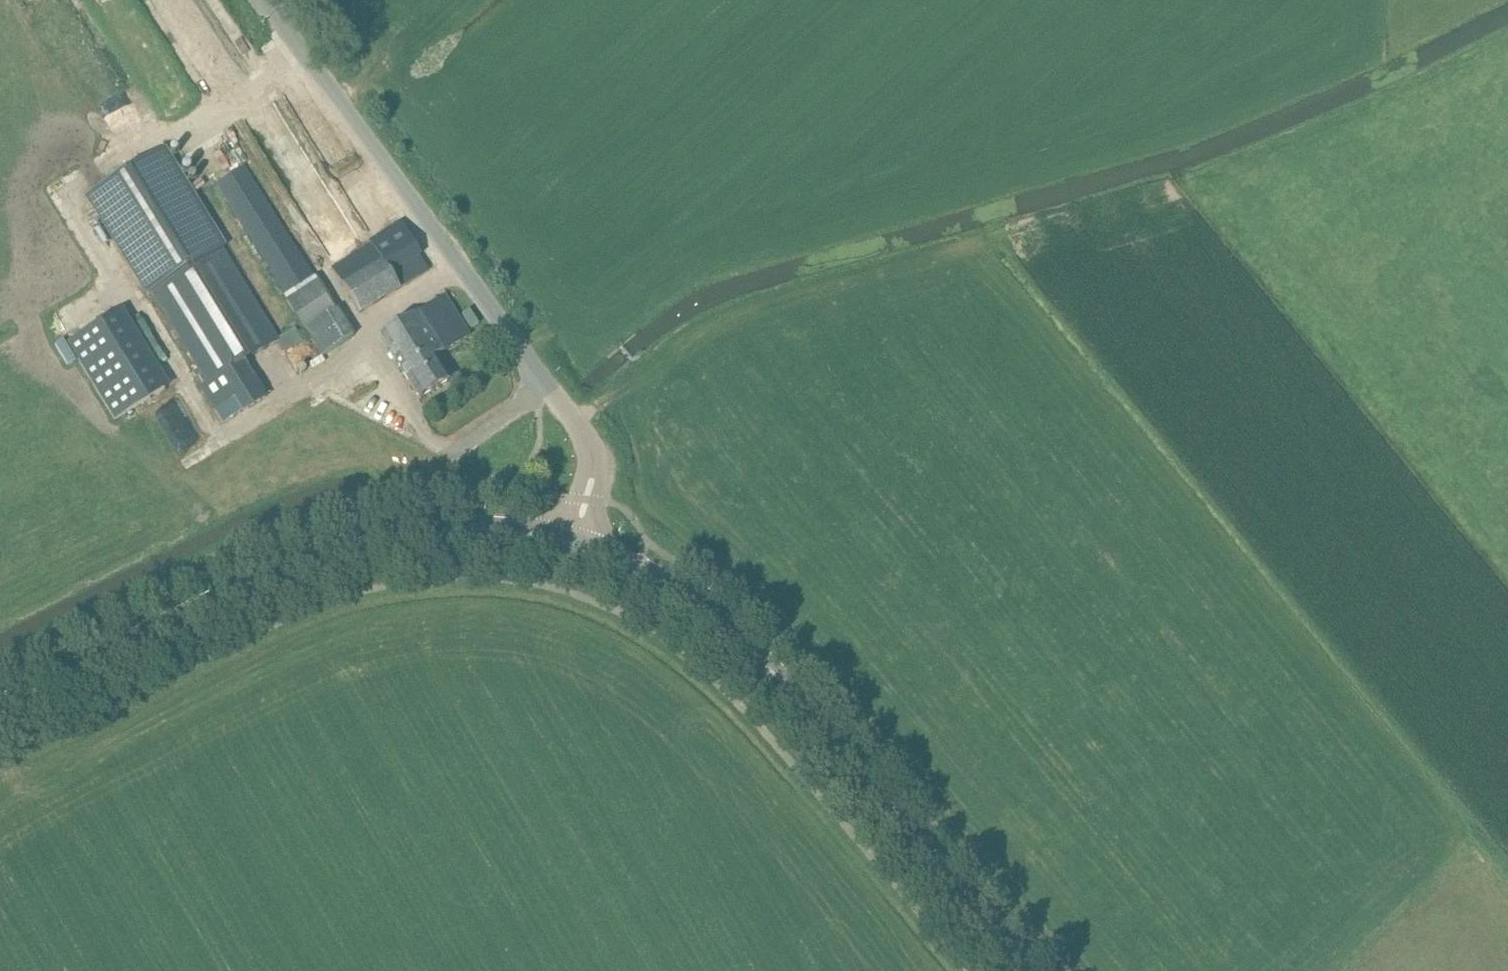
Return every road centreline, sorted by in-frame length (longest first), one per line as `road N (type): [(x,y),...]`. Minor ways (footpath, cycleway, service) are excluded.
road 1 (unclassified): [(577,543),(593,458),(581,432),(266,0)]
road 2 (tertiary): [(1029,970),(788,687),(733,634),(683,596),(577,543)]
road 3 (tertiary): [(0,708),(332,549),(448,527),(577,543)]

